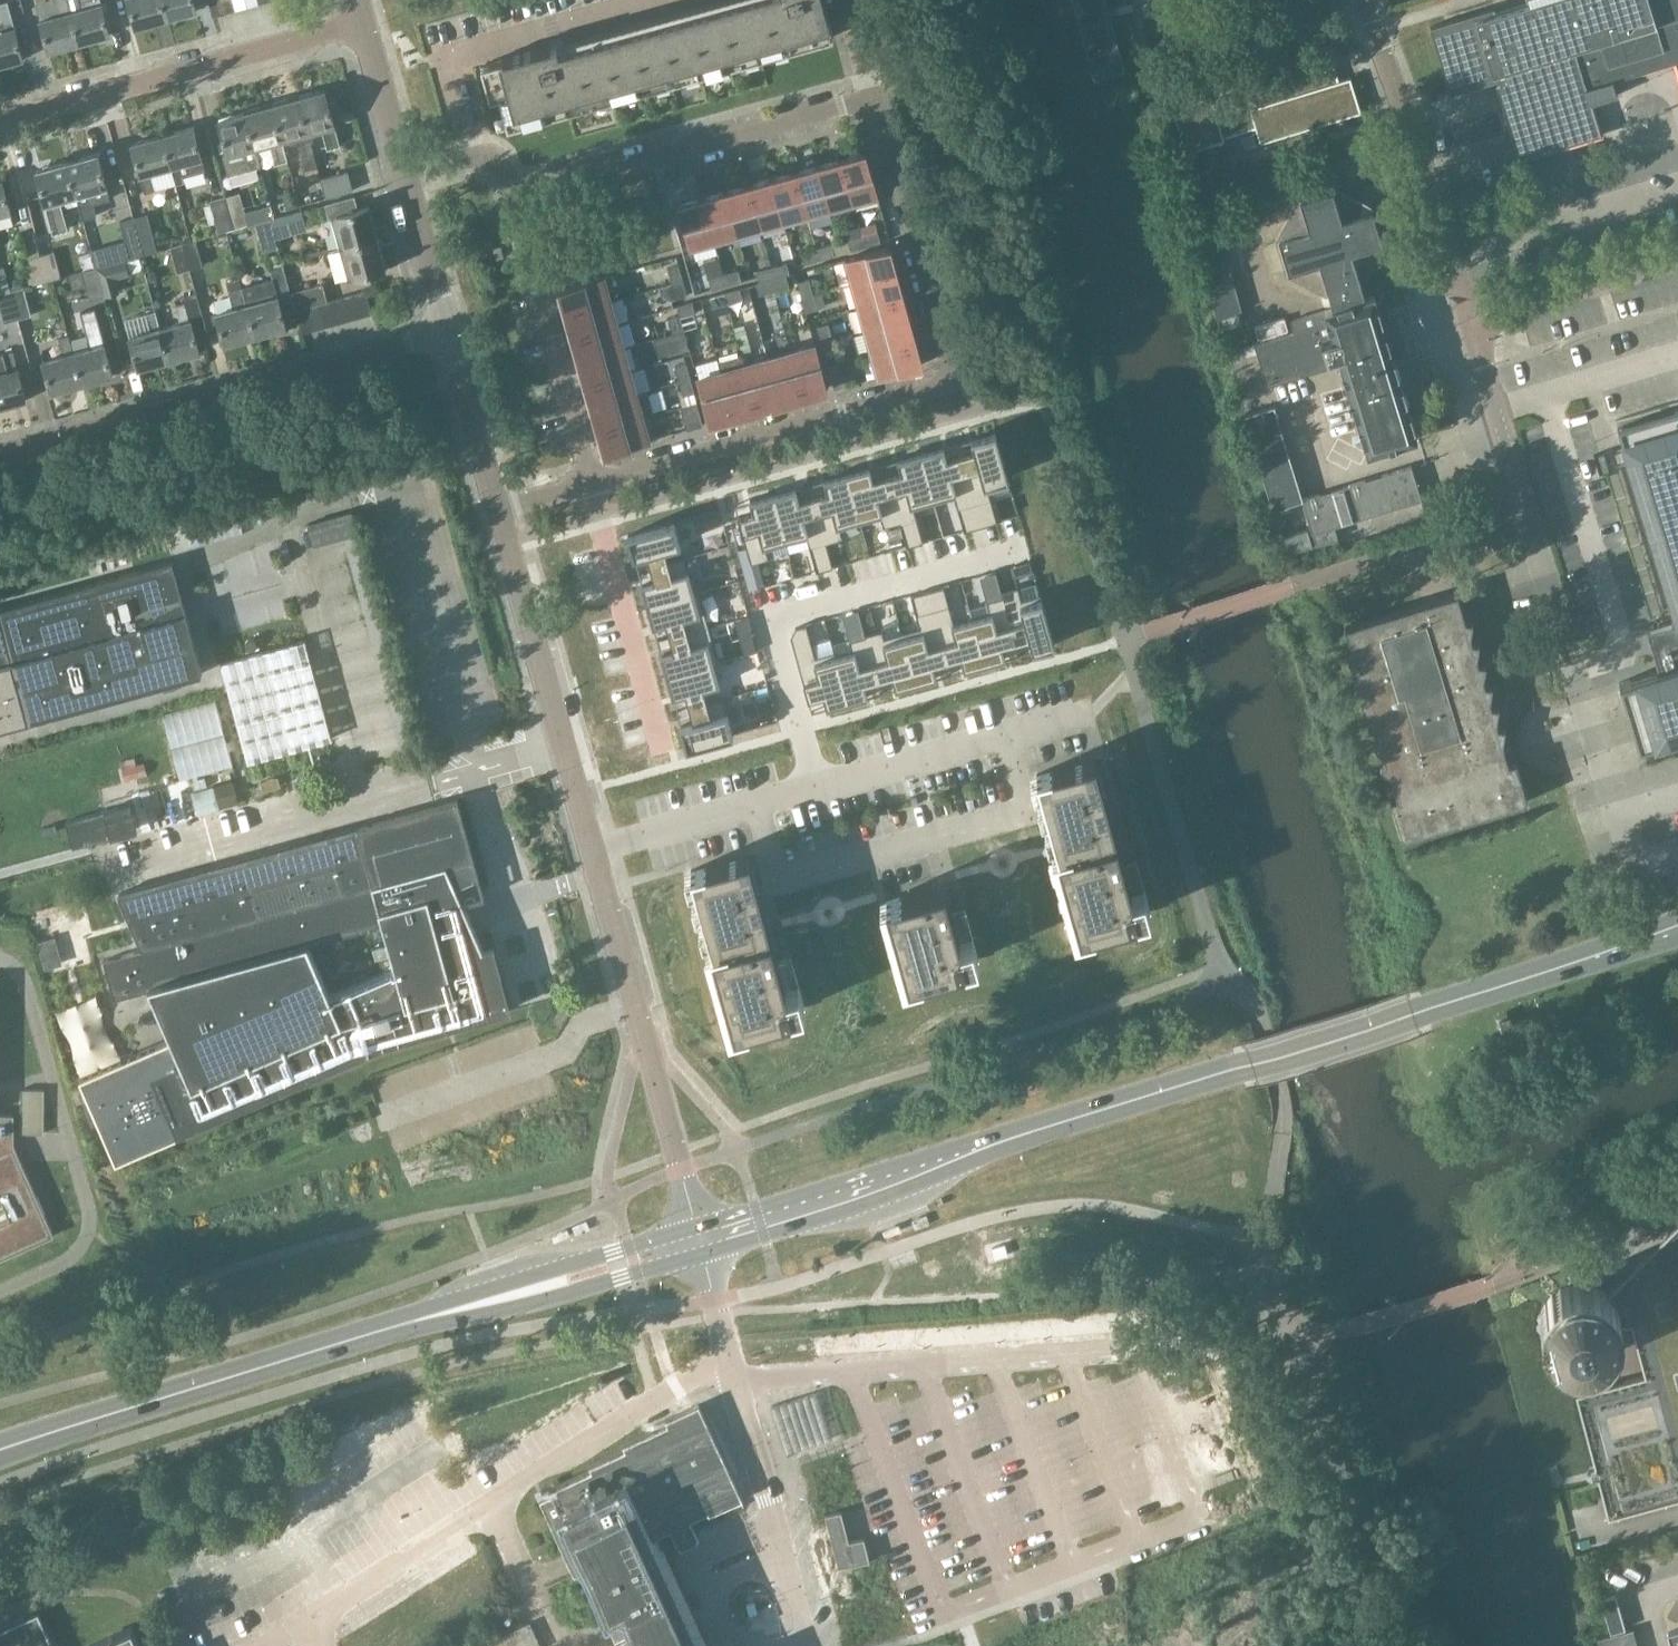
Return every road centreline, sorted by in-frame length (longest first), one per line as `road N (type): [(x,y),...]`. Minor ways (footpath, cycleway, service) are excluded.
road 1 (residential): [(513,198),(877,95),(956,381),(592,482)]
road 2 (secondary): [(986,1147),(1677,927)]
road 3 (secondary): [(0,1450),(443,1313)]
road 4 (residential): [(405,342),(0,454)]
road 5 (residential): [(1004,735),(1025,812),(778,882),(757,804)]
road 6 (unclassified): [(697,1227),(592,850)]
road 7 (residential): [(0,122),(363,21)]
road 8 (unclassified): [(592,850),(497,507)]
road 9 (unclassified): [(1468,319),(1364,0)]
road 10 (secondary): [(704,1253),(903,1190),(979,1159),(986,1147)]
road 11 (secondary): [(986,1147),(973,1142),(697,1227)]
road 12 (residential): [(513,198),(592,482)]
road 13 (residential): [(661,747),(588,483)]
road 14 (secondary): [(443,1313),(454,1320),(704,1253)]
road 15 (secondary): [(697,1227),(451,1301),(443,1313)]
road 16 (residential): [(757,804),(1004,735)]
road 17 (unclassified): [(1468,319),(1677,255)]
road 18 (unclassified): [(1529,524),(1468,319)]
road 19 (residential): [(497,507),(447,331)]
road 20 (residential): [(592,850),(757,804)]
road 21 (residential): [(447,331),(405,175)]
road 22 (residential): [(405,175),(363,21)]
road 23 (residential): [(405,175),(487,156),(503,167),(513,198)]

